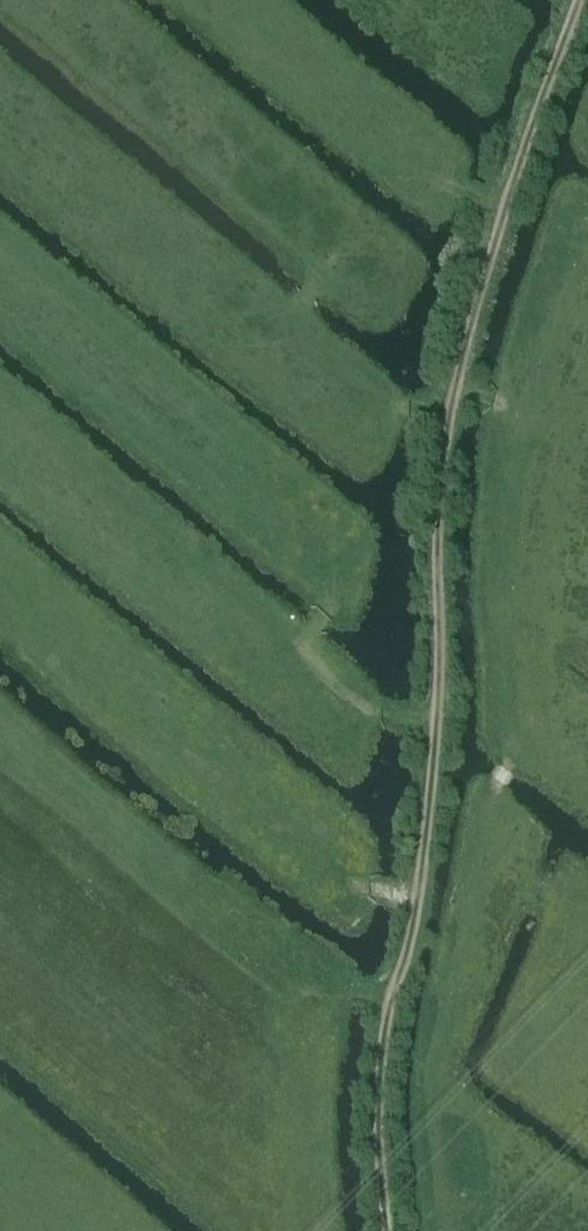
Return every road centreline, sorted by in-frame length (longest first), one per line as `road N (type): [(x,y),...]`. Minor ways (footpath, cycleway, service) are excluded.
road 1 (track): [(385,1230),(375,1090),(414,923),(441,733),(436,553),(449,412)]
road 2 (track): [(0,718),(314,988),(394,1005)]
road 3 (track): [(449,412),(516,171),(576,0)]
road 4 (track): [(199,557),(380,724),(440,724)]

